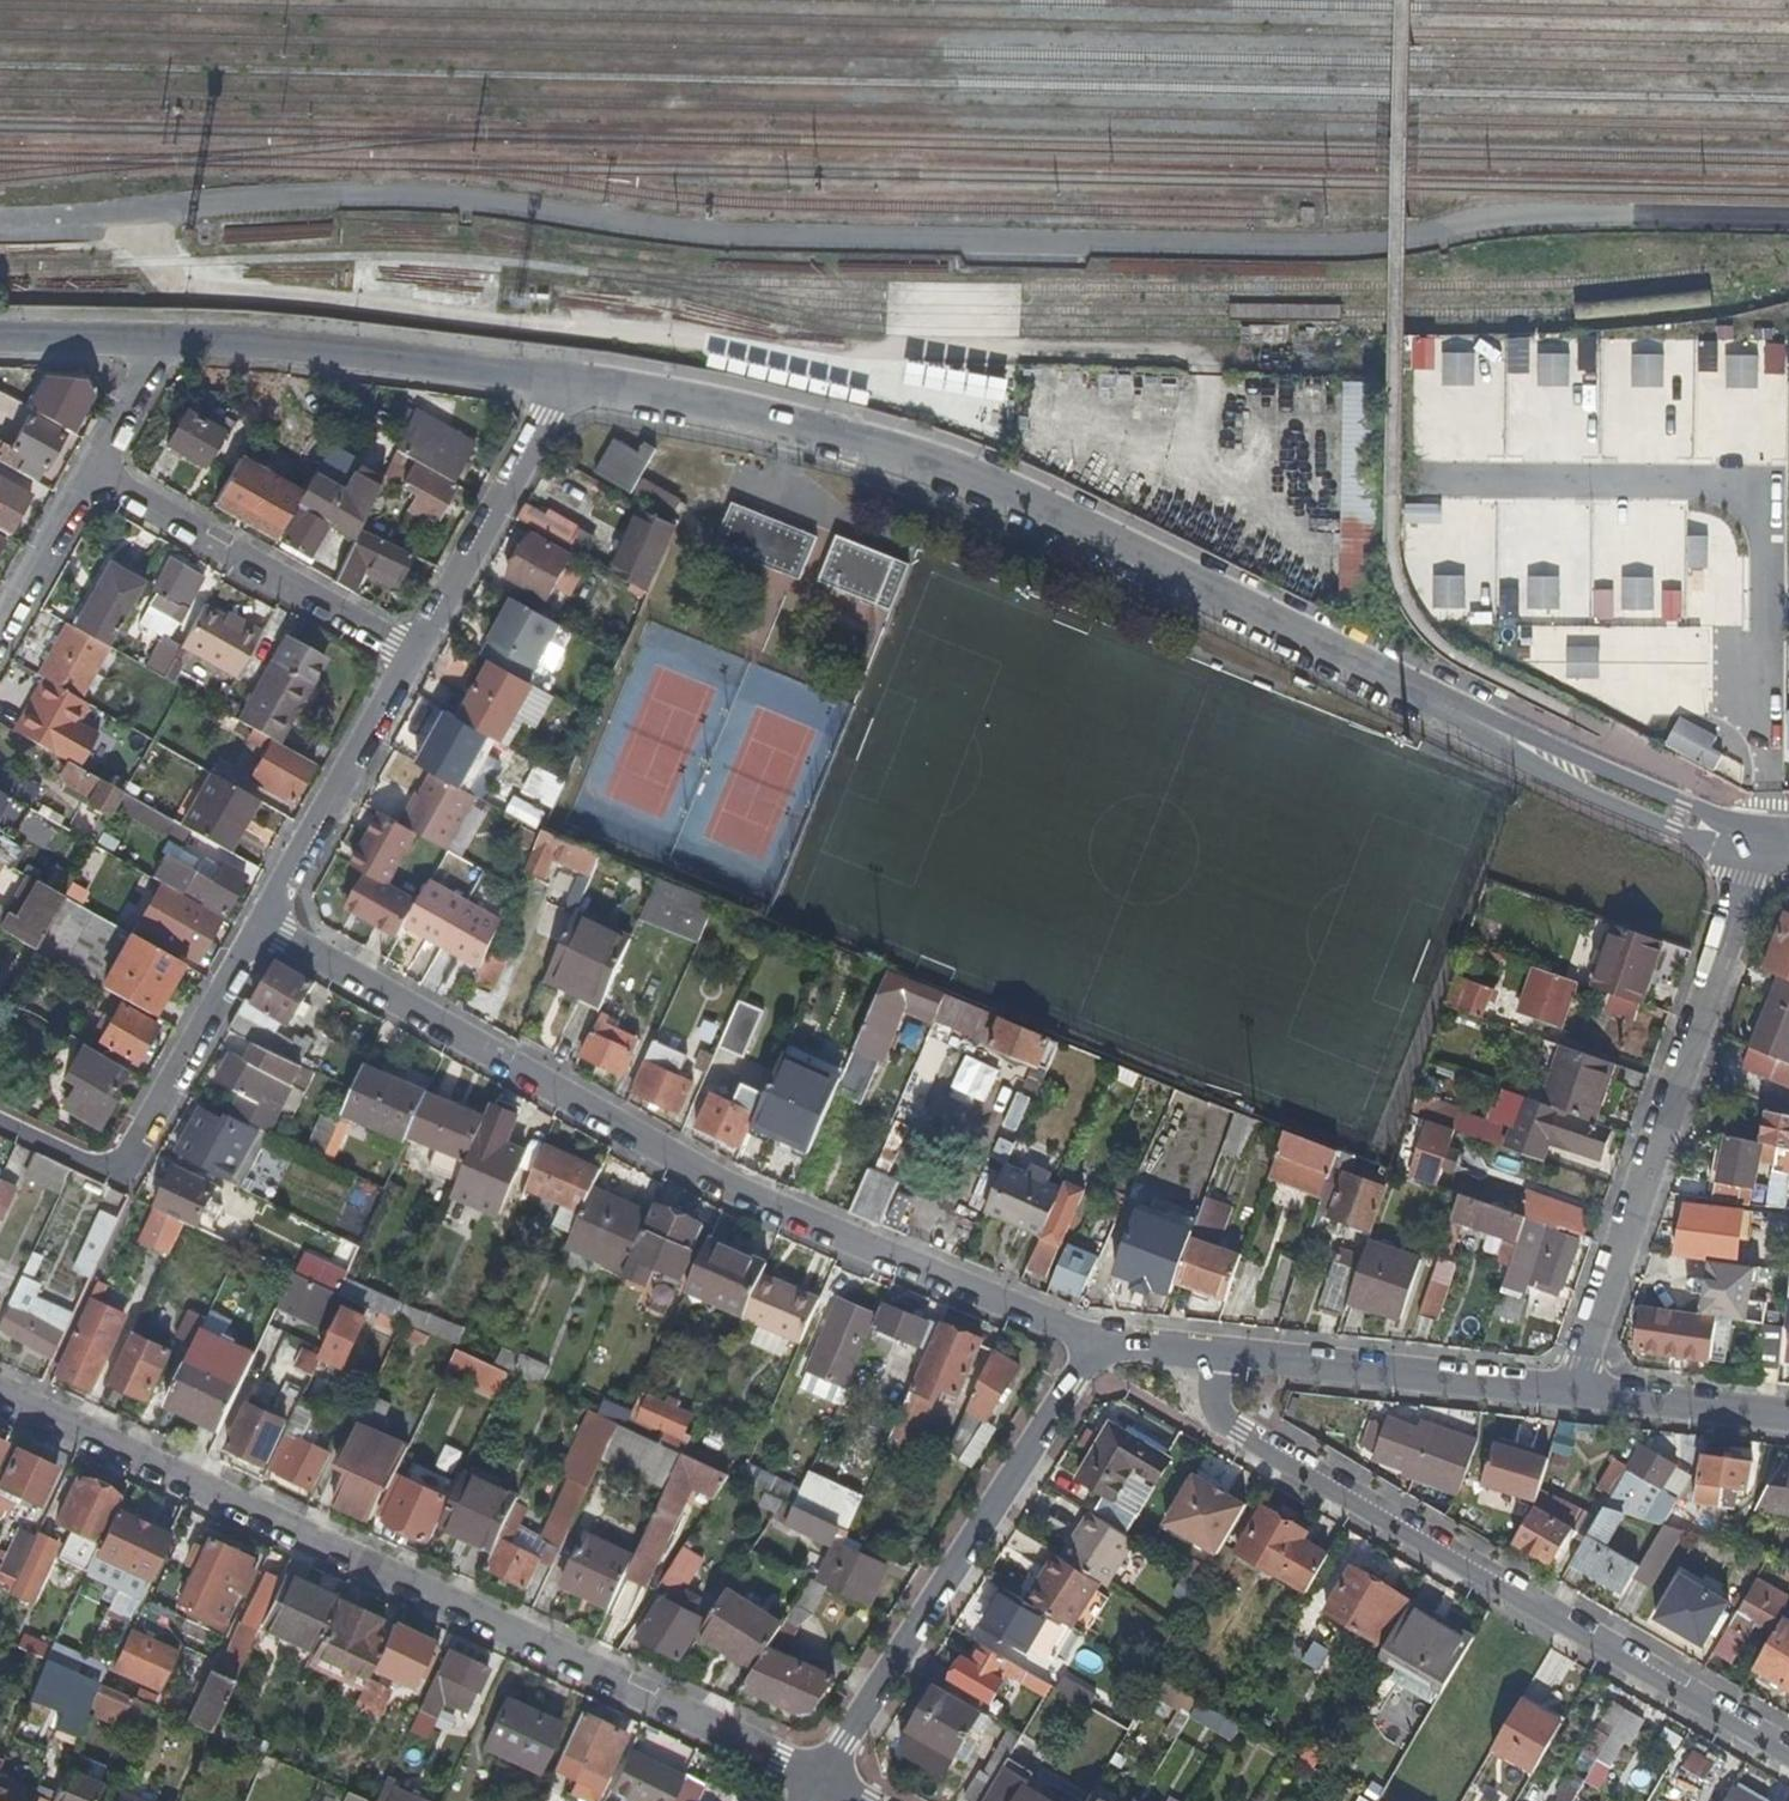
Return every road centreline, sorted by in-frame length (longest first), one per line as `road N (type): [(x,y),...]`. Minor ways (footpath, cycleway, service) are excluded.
road 1 (residential): [(563,376),(890,447),(1036,501),(1676,822),(1757,844)]
road 2 (residential): [(1093,1343),(751,1198),(521,1076),(263,923)]
road 3 (residential): [(821,1779),(0,1397)]
road 4 (residential): [(1788,1752),(1240,1430),(1219,1415),(1218,1356)]
road 5 (residential): [(1757,844),(1577,1396)]
road 6 (residential): [(821,1779),(1093,1343)]
road 7 (residential): [(167,338),(563,376)]
road 8 (residential): [(416,654),(93,471)]
road 9 (residential): [(1577,1396),(1218,1356)]
road 10 (residential): [(563,376),(416,654)]
road 11 (residential): [(416,654),(263,923)]
road 12 (residential): [(263,923),(124,1168)]
road 13 (residential): [(1577,1396),(1788,1420)]
road 14 (residential): [(0,634),(93,471)]
road 15 (residential): [(167,338),(0,336)]
road 16 (residential): [(93,471),(167,338)]
road 17 (residential): [(1218,1356),(1093,1343)]

